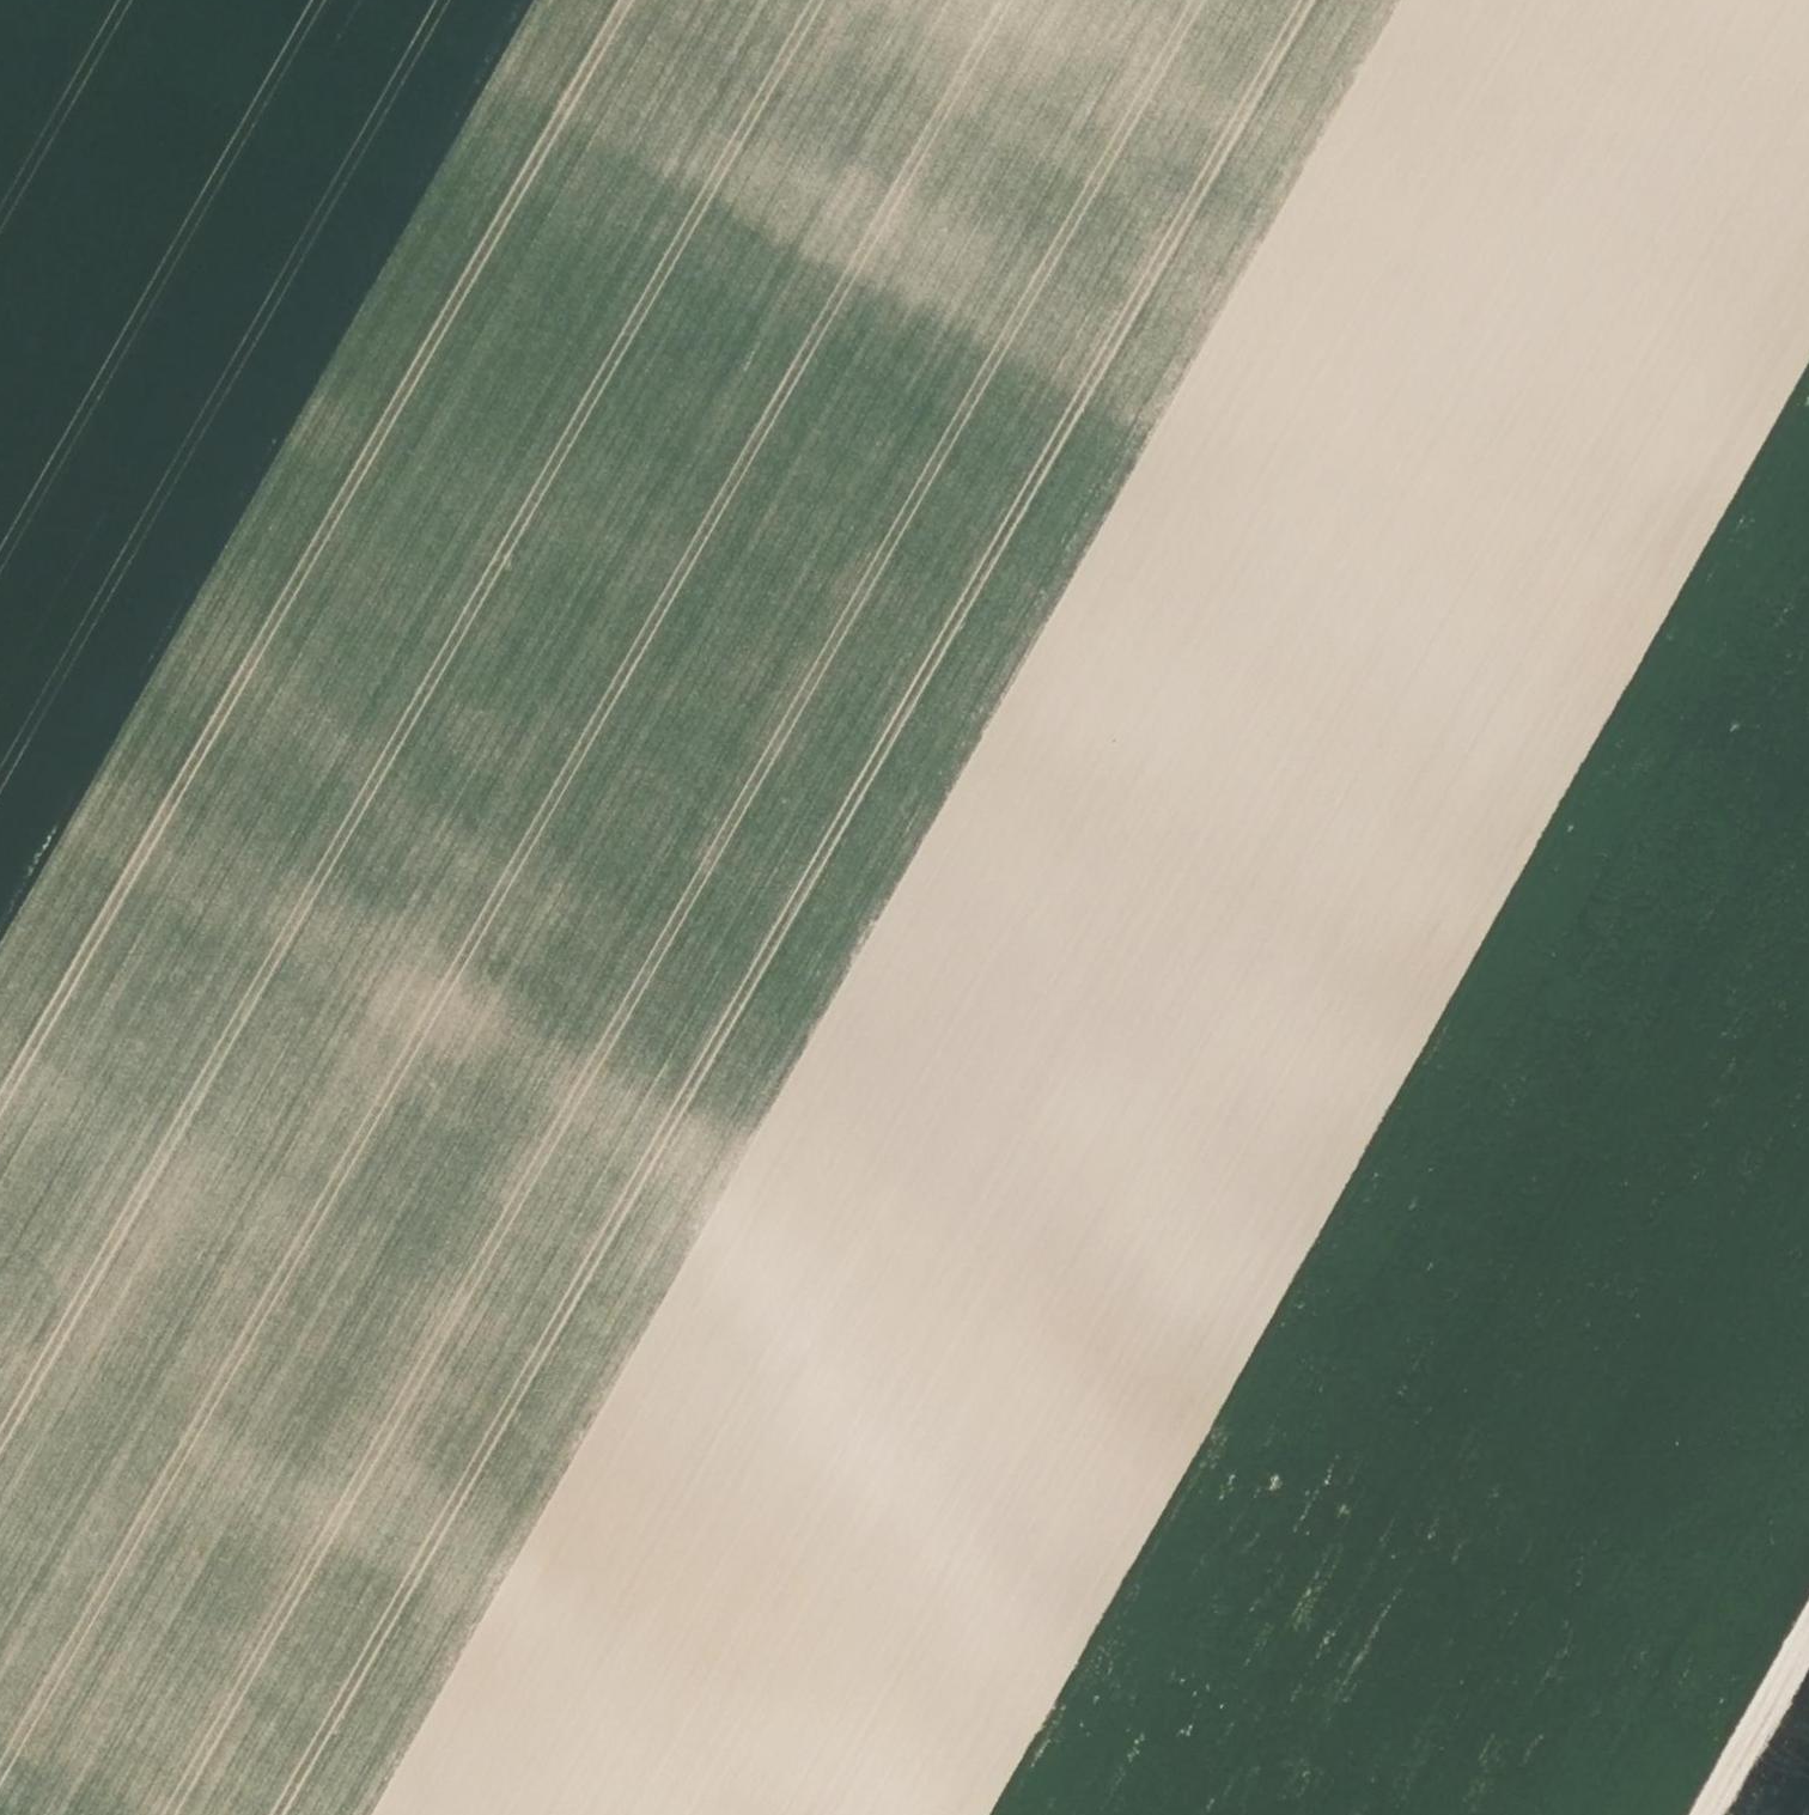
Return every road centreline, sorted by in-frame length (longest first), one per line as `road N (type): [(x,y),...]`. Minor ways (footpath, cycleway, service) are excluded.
road 1 (track): [(1716,1814),(1808,1650)]

